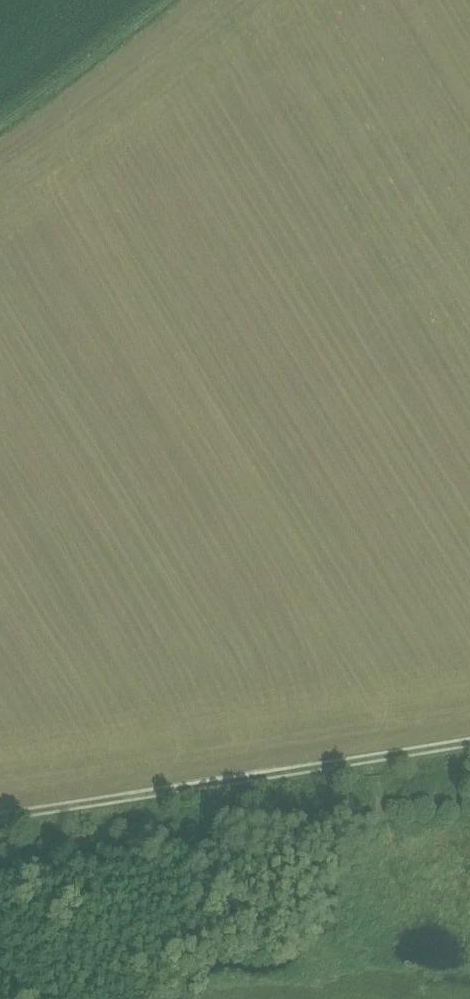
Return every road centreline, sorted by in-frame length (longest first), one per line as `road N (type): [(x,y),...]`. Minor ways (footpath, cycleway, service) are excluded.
road 1 (unclassified): [(469,746),(0,820)]

